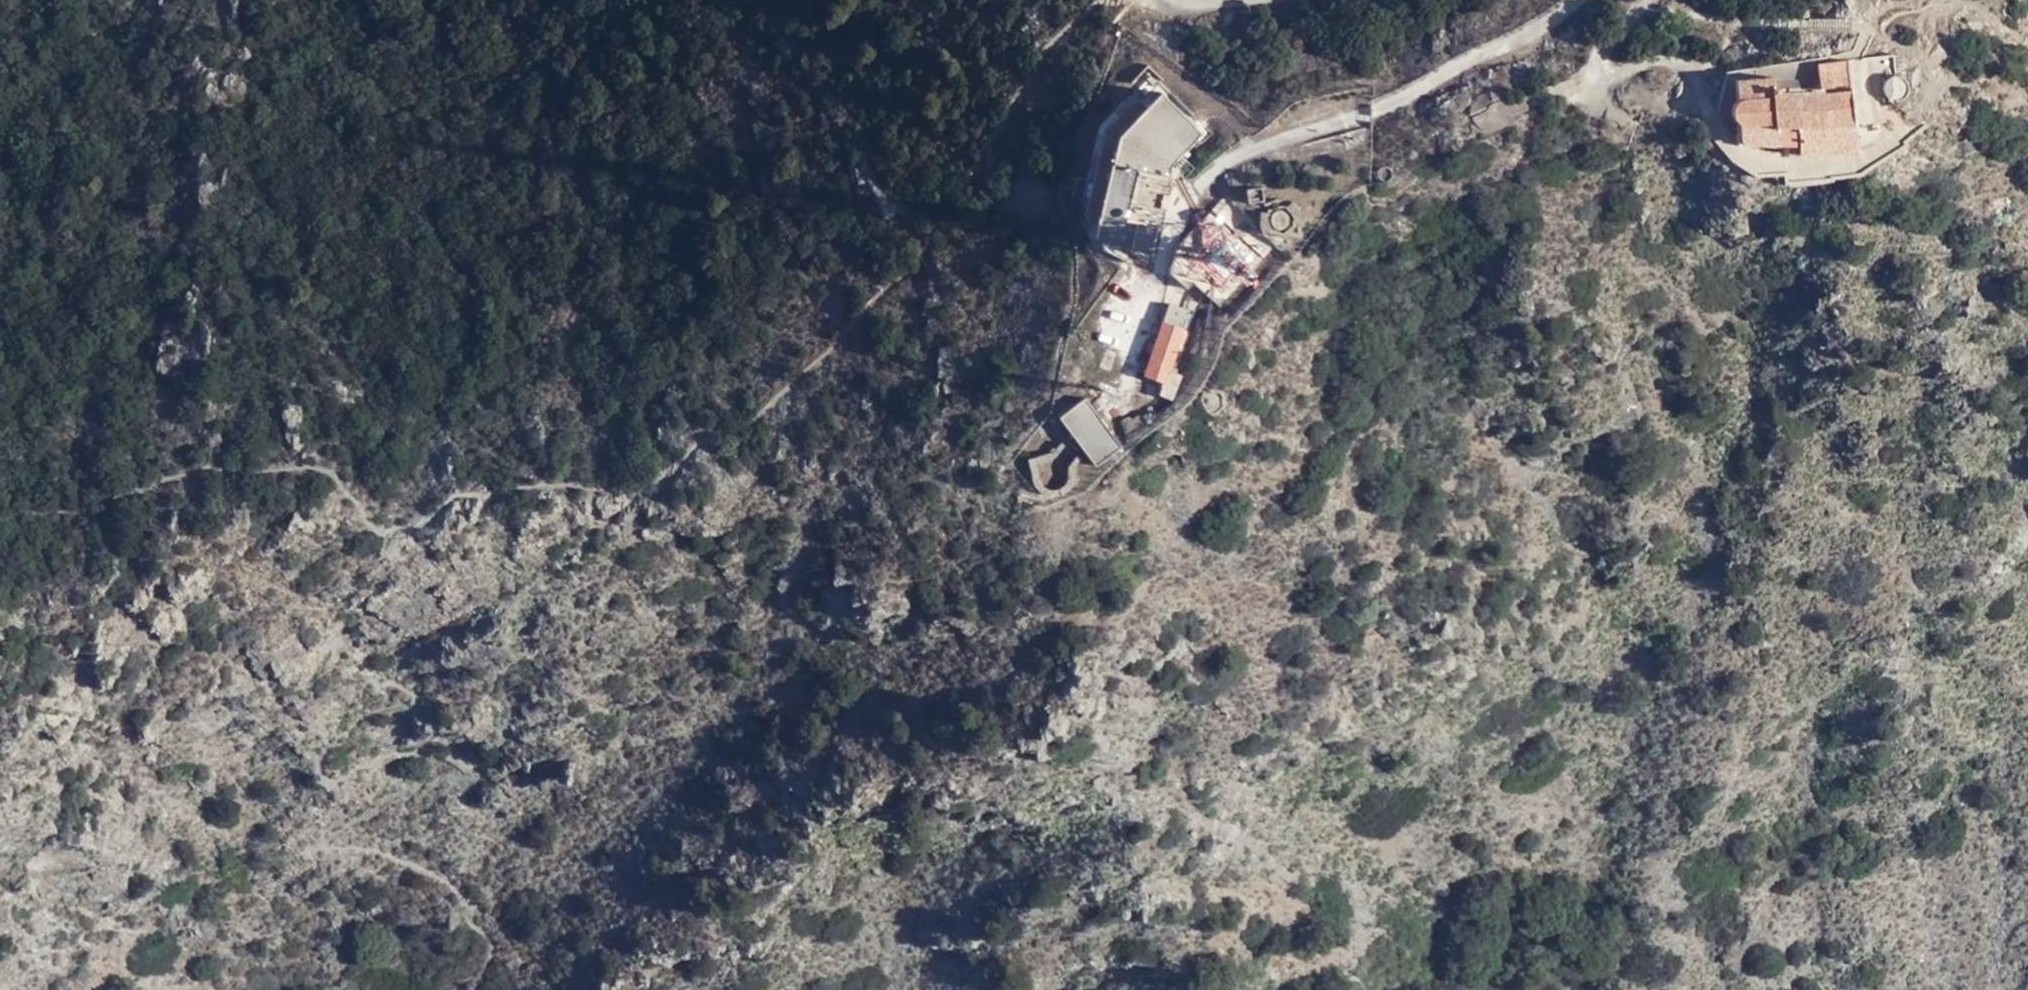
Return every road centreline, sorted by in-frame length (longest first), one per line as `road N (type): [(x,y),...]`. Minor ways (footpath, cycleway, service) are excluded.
road 1 (unclassified): [(1648,0),(1603,49),(1603,71),(1666,59),(1698,73),(1709,119)]

